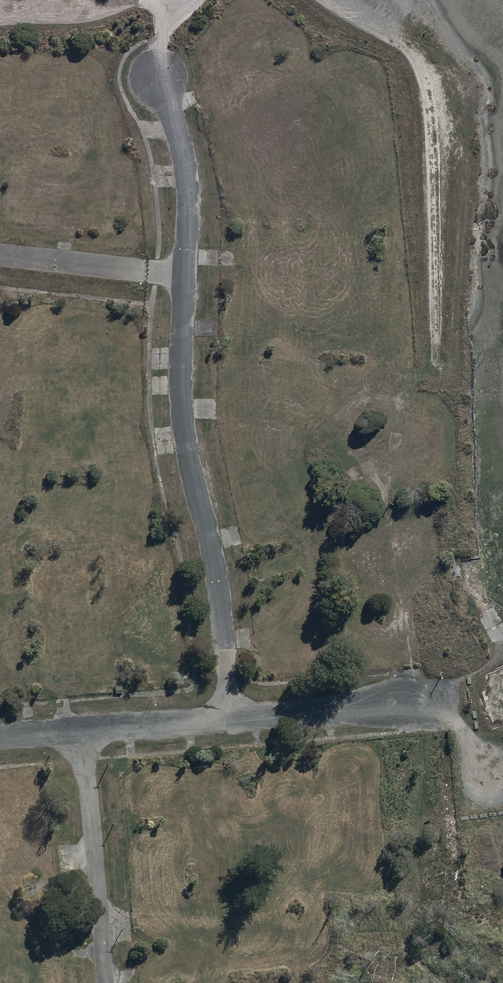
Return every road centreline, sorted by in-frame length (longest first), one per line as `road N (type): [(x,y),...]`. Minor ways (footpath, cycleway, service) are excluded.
road 1 (residential): [(228,717),(218,579),(181,404),(183,274)]
road 2 (residential): [(105,982),(84,730)]
road 3 (residential): [(183,274),(188,183),(162,75)]
road 4 (residential): [(228,717),(426,699)]
road 5 (residential): [(183,274),(0,254)]
road 6 (unclassified): [(426,699),(500,659),(475,579)]
road 7 (residential): [(84,730),(228,717)]

